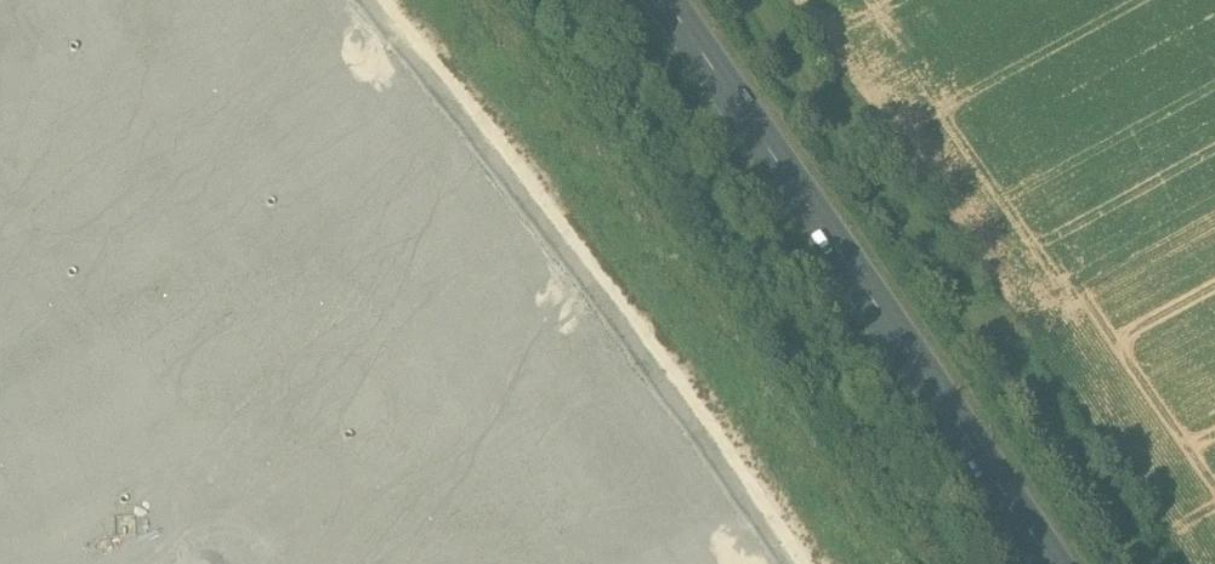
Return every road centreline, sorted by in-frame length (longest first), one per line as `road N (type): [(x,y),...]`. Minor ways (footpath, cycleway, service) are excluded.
road 1 (primary): [(1047,563),(655,0)]
road 2 (track): [(1140,563),(761,0)]

